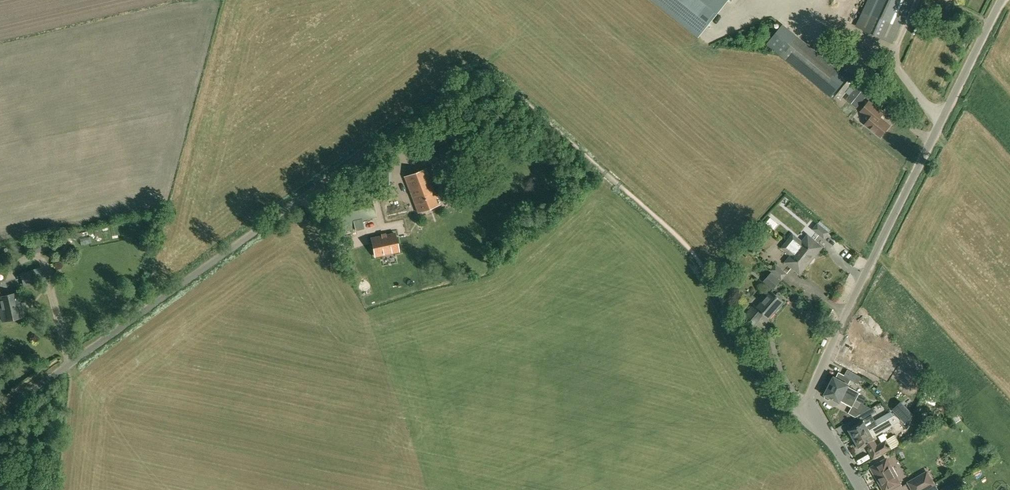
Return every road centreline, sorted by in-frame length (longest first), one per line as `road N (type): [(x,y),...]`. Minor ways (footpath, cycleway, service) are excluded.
road 1 (unclassified): [(0,412),(483,70)]
road 2 (unclassified): [(801,418),(1001,0)]
road 3 (unclassified): [(727,311),(761,373),(801,418)]

